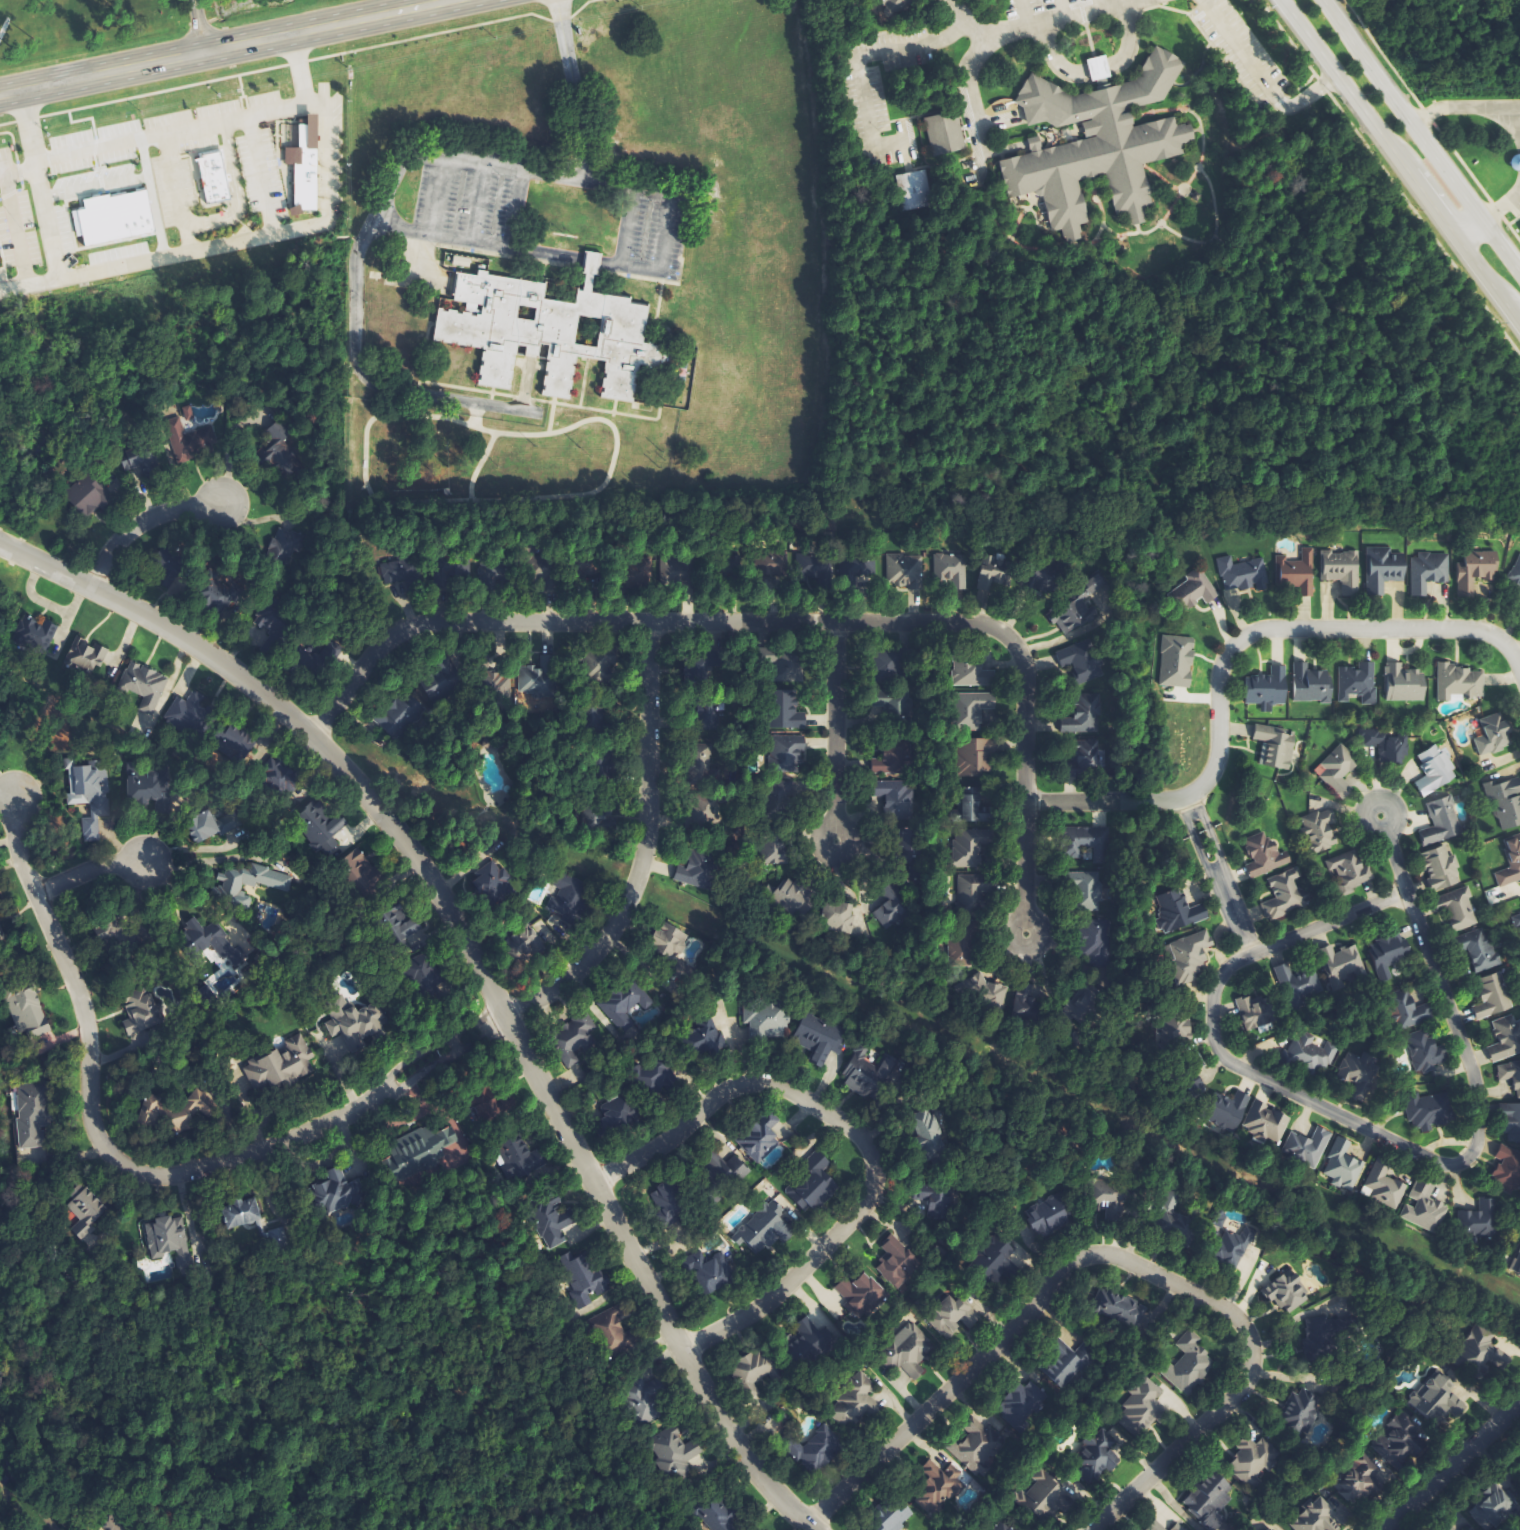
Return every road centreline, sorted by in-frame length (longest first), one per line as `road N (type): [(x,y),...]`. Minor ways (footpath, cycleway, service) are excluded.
road 1 (residential): [(0,547),(227,671),(309,738),(363,796),(436,900),(702,1394),(810,1529)]
road 2 (residential): [(309,738),(378,653),(442,621),(987,626),(1014,648),(1023,673),(1024,919)]
road 3 (residential): [(804,1525),(1022,1321),(1066,1264),(1099,1254),(1228,1313),(1250,1356),(1237,1393),(1091,1529)]
road 4 (residential): [(1384,833),(1472,1079),(1474,1142),(1465,1159),(1435,1164),(1219,1058),(1209,1026),(1213,990),(1221,973),(1245,957)]
road 5 (residential): [(372,1099),(282,1142),(170,1177),(118,1162),(92,1123),(86,1020),(17,860),(9,796)]
road 6 (residential): [(1024,803),(1158,802),(1198,789),(1217,747),(1220,664),(1256,630),(1468,629),(1503,644),(1519,675)]
road 7 (residential): [(591,1184),(668,1140),(714,1097),(744,1082),(776,1086),(864,1147),(870,1189),(852,1220),(768,1300),(680,1351)]
road 8 (secondary): [(0,95),(452,0)]
road 9 (residential): [(645,623),(646,806),(630,892),(584,963),(501,1017)]
road 10 (tertiary): [(1278,0),(1453,238)]
road 11 (tertiary): [(1479,220),(1318,0)]
road 12 (residential): [(1216,876),(1245,957),(1405,894)]
road 13 (residential): [(833,825),(833,623)]
road 14 (residential): [(1382,1529),(1519,1398)]
road 15 (residential): [(84,587),(106,552),(141,522),(220,502)]

